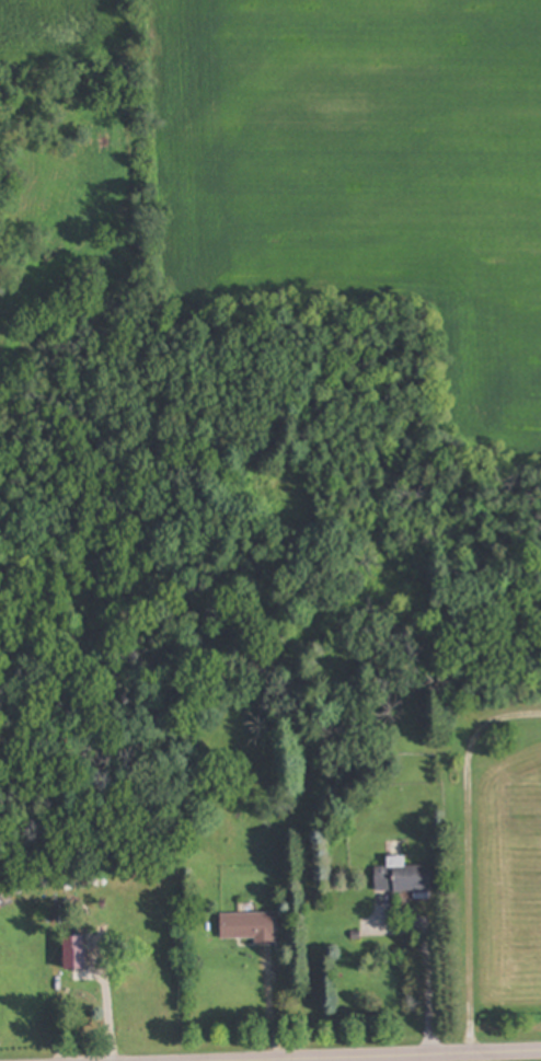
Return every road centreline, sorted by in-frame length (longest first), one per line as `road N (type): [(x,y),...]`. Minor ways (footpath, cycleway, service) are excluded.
road 1 (residential): [(140,1060),(540,1052)]

